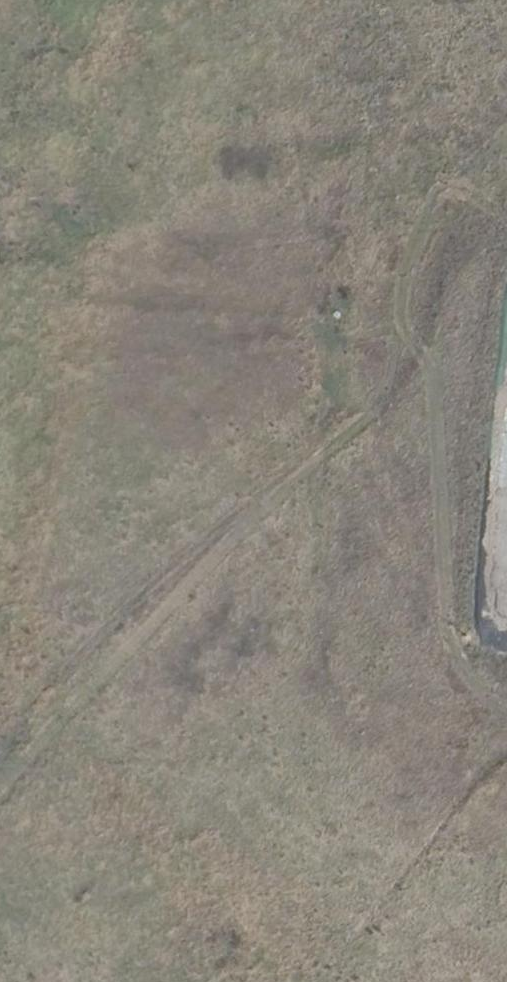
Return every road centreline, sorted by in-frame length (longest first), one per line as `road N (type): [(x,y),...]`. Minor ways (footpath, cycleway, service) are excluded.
road 1 (track): [(506,705),(465,675),(453,649),(429,369),(406,334),(399,301),(435,203),(506,132)]
road 2 (track): [(0,789),(274,496),(429,369)]

